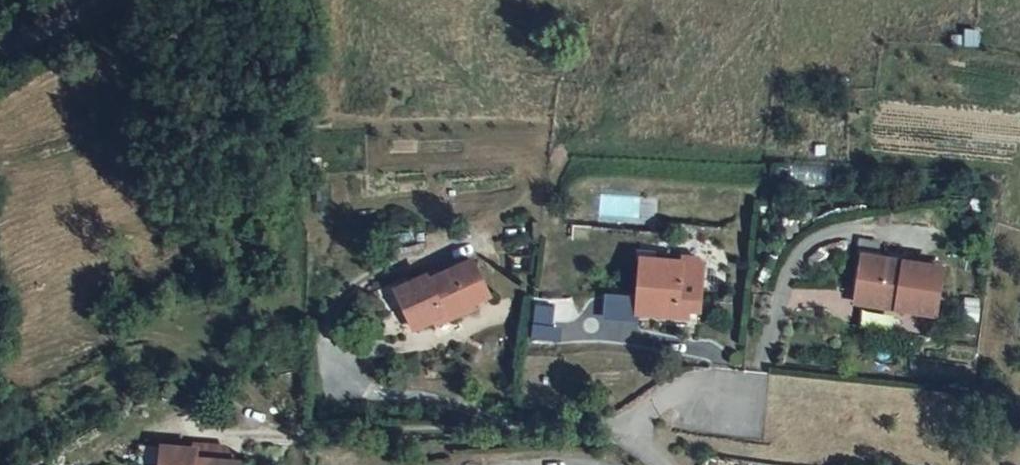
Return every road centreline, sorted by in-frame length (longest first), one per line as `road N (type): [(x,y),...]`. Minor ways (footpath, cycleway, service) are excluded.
road 1 (residential): [(733,396),(683,391),(642,410),(639,443),(660,464)]

